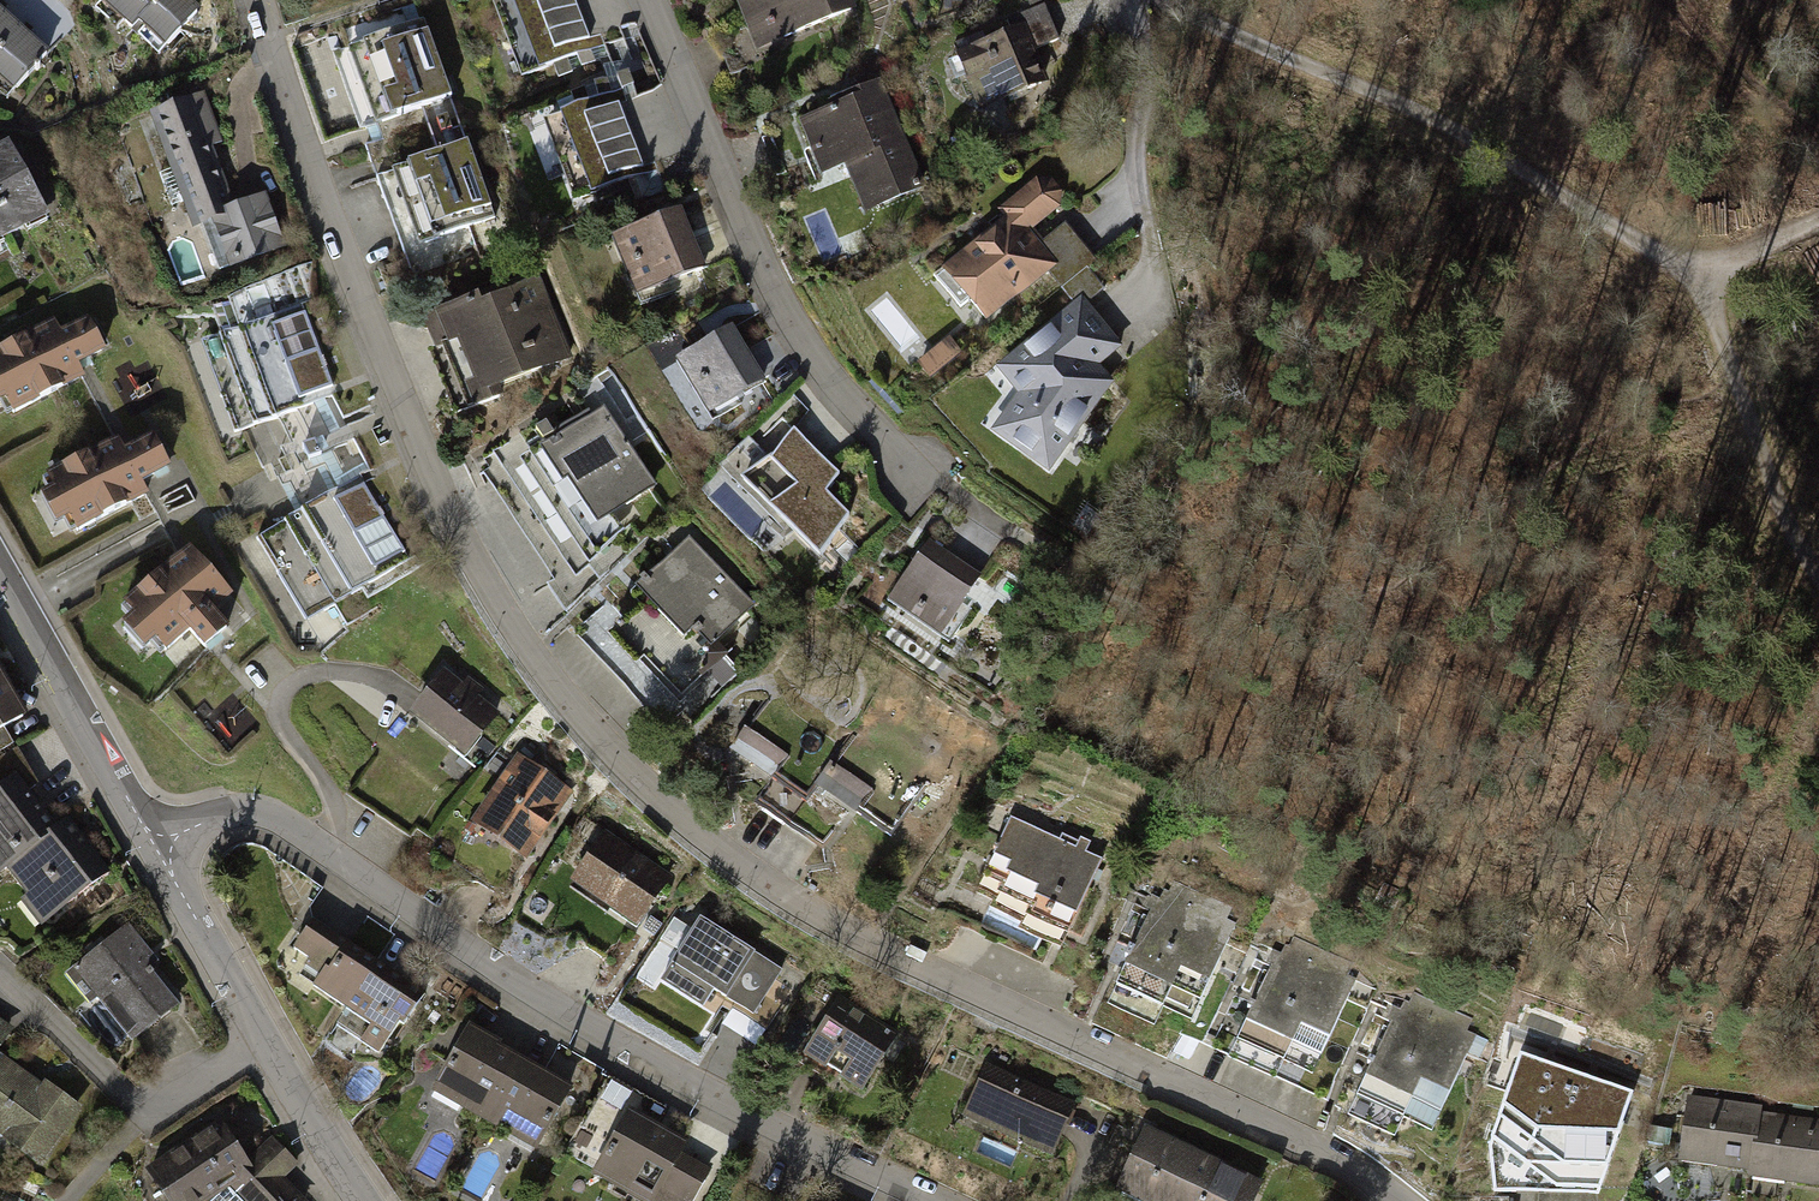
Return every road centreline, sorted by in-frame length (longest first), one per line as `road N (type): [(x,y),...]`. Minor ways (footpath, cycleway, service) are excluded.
road 1 (residential): [(260,0),(298,135),(460,538),(538,668),(655,796),(789,905),(1344,1161),(1401,1200)]
road 2 (residential): [(939,1200),(580,1019),(323,849),(253,812),(214,817),(156,849)]
road 3 (residential): [(650,0),(783,320),(813,369),(851,411),(955,492)]
road 4 (track): [(1157,0),(1437,99),(1682,231)]
road 5 (residential): [(365,1200),(312,1124),(156,849)]
road 6 (track): [(1682,231),(1728,368),(1818,587)]
road 7 (residential): [(156,849),(0,578)]
road 8 (track): [(1682,231),(1745,232),(1818,196)]

